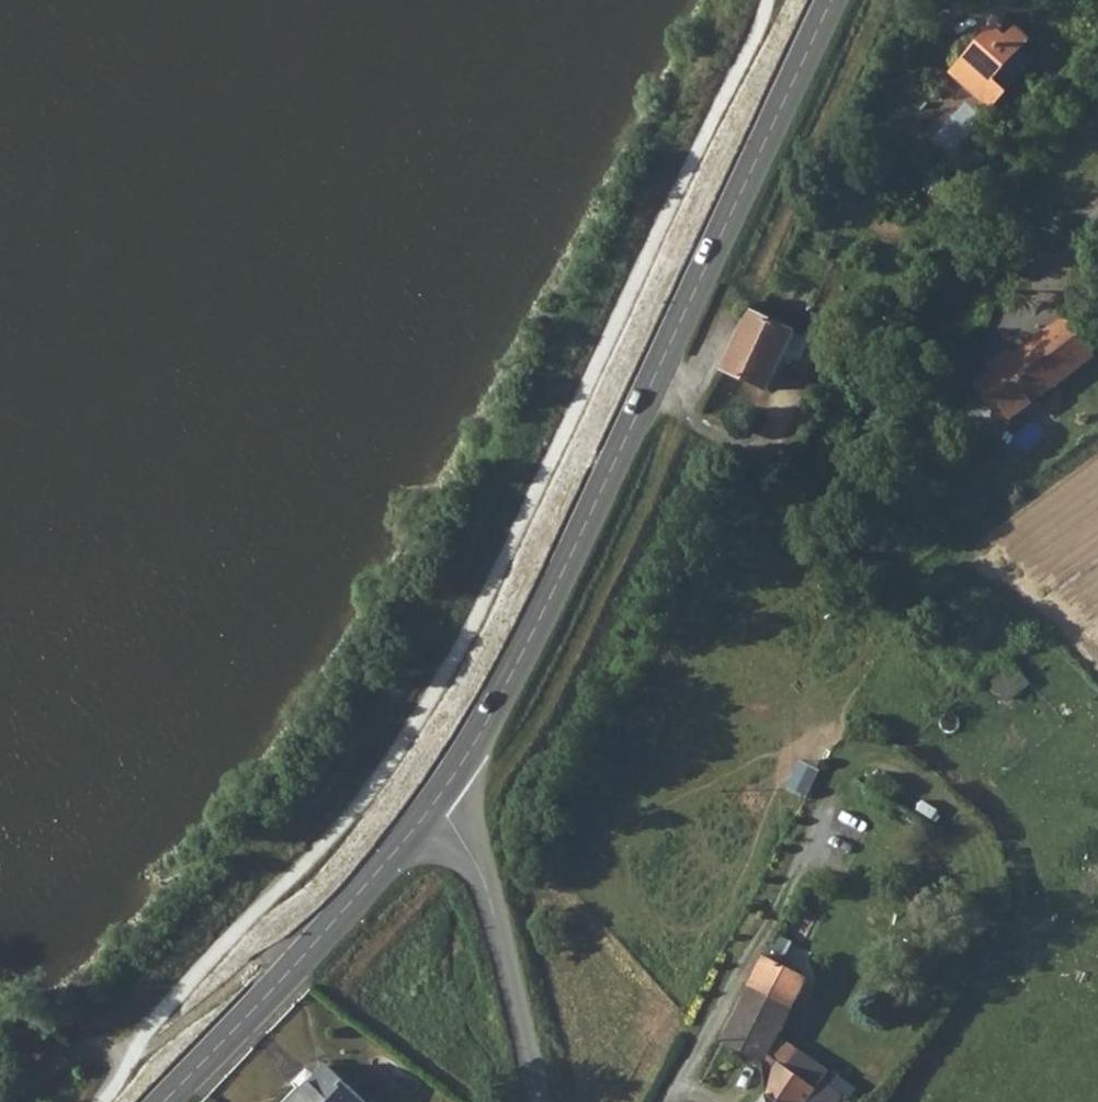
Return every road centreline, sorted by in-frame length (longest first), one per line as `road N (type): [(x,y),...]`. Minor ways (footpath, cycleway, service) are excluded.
road 1 (secondary): [(434,801),(493,713),(554,596),(833,0)]
road 2 (secondary): [(165,1101),(434,801)]
road 3 (unclassified): [(535,1101),(477,872),(456,824),(434,801)]

